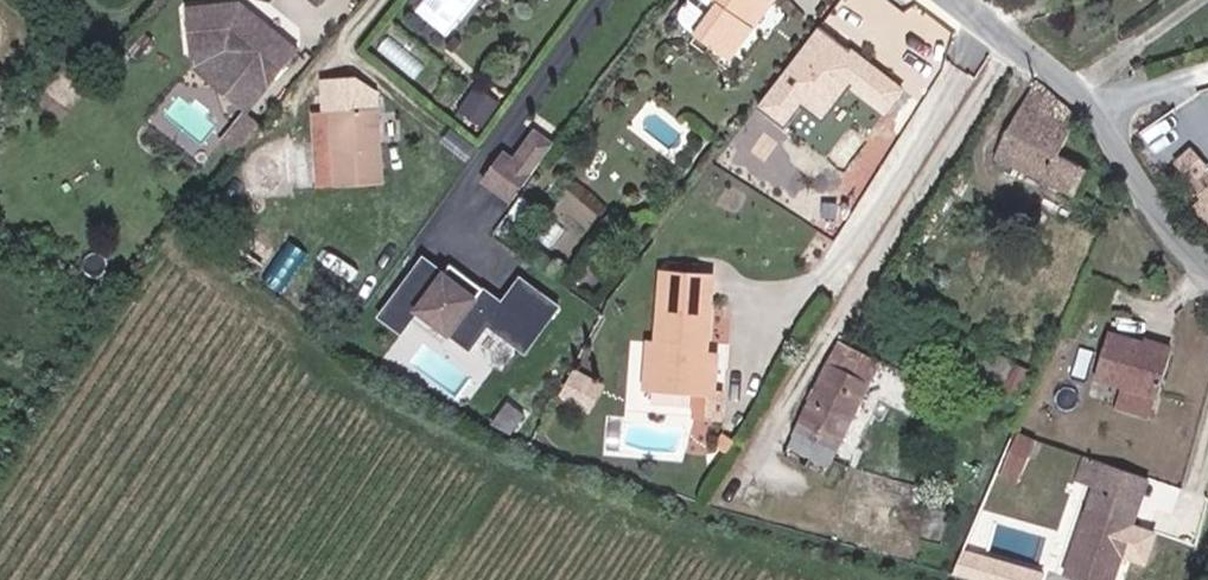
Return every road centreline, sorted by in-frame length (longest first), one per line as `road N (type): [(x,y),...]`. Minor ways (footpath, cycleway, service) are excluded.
road 1 (unclassified): [(1207,266),(1142,180),(1097,105),(964,0)]

